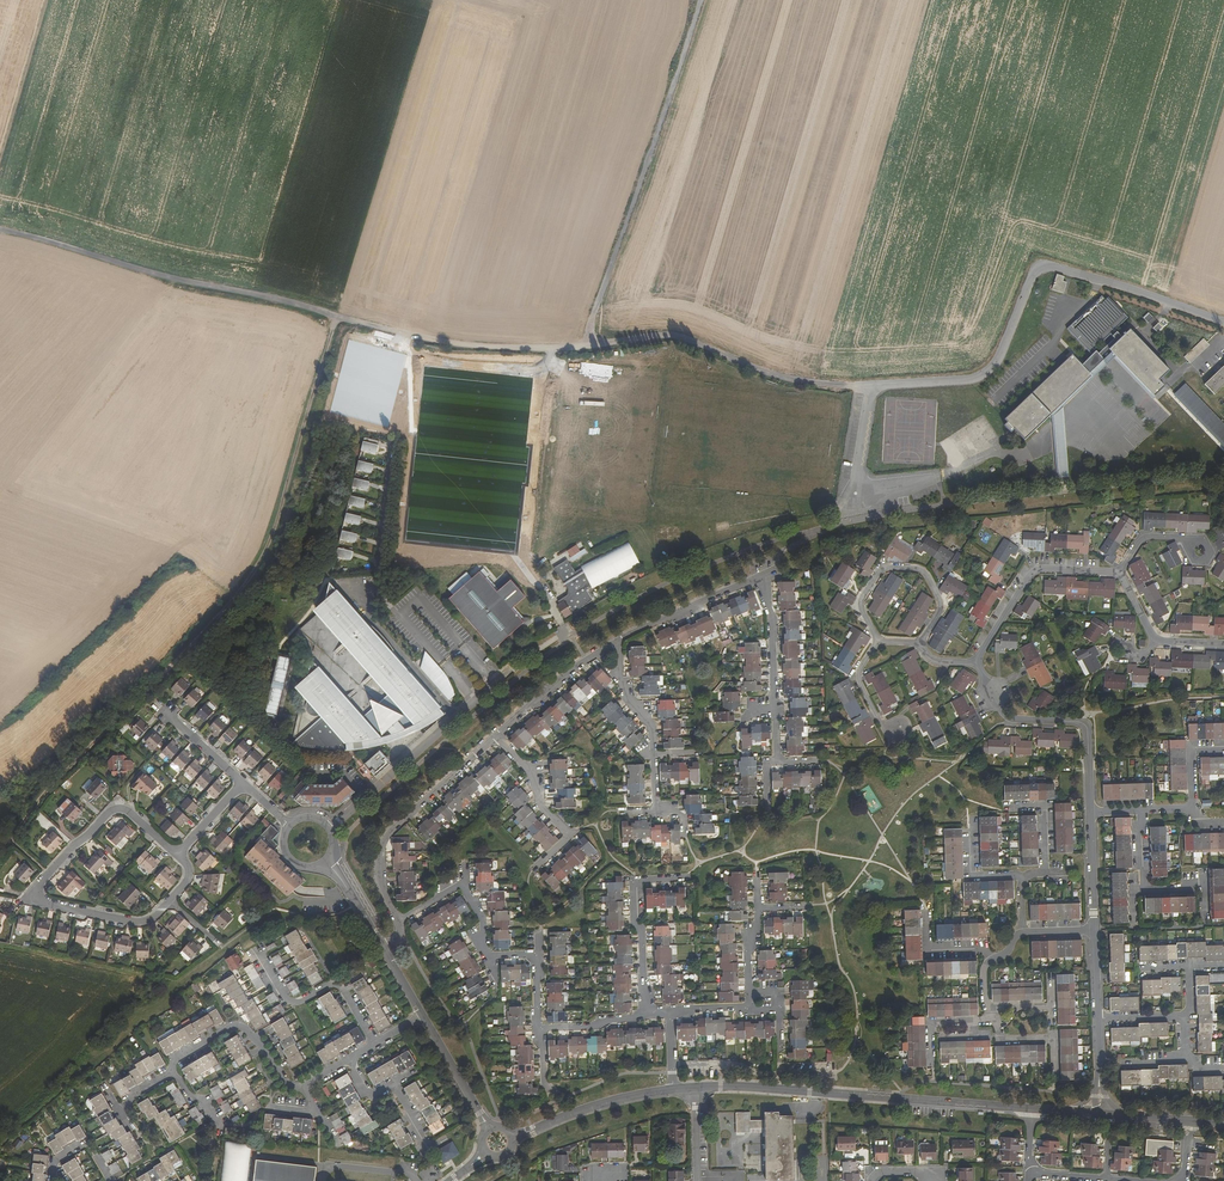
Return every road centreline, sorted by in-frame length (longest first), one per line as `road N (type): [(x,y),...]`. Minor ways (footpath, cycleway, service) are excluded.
road 1 (track): [(0,857),(59,779),(148,697),(250,577),(276,522),(336,316)]
road 2 (residential): [(929,482),(859,492),(872,385),(965,379),(989,369),(1039,268),(1108,282),(1223,322)]
road 3 (track): [(336,316),(492,346),(680,335),(775,379),(872,385)]
road 4 (track): [(700,0),(594,319),(597,343)]
road 5 (track): [(0,230),(336,316)]
road 6 (residential): [(177,854),(113,808),(32,890),(35,899),(138,920),(168,899)]
road 7 (residential): [(1031,1109),(696,1089)]
road 8 (residential): [(616,641),(761,580),(769,590),(775,706)]
road 9 (residential): [(399,920),(382,885),(383,840),(496,735)]
road 10 (residential): [(919,642),(940,602),(926,574),(906,567),(879,572),(861,601),(879,640)]
road 11 (residential): [(976,662),(1035,569),(1120,572)]
road 12 (residential): [(645,1018),(634,878),(683,877)]
road 13 (residential): [(305,1087),(284,1088),(243,1024),(171,1059),(173,1070)]
road 14 (residential): [(376,1045),(346,989),(332,984),(295,1003),(259,949)]
road 15 (residential): [(616,641),(622,682),(650,725),(656,809)]
road 16 (residential): [(496,735),(569,834),(531,868)]
road 17 (residential): [(456,717),(331,827)]
road 18 (residential): [(673,1091),(612,1102),(514,1138)]
road 19 (track): [(0,151),(46,0)]
road 20 (residential): [(496,735),(616,641)]
road 21 (residential): [(1086,723),(1008,720),(976,662)]
road 22 (residential): [(487,1128),(424,1016)]
road 23 (residential): [(1120,572),(1144,537),(1201,539),(1207,566)]

